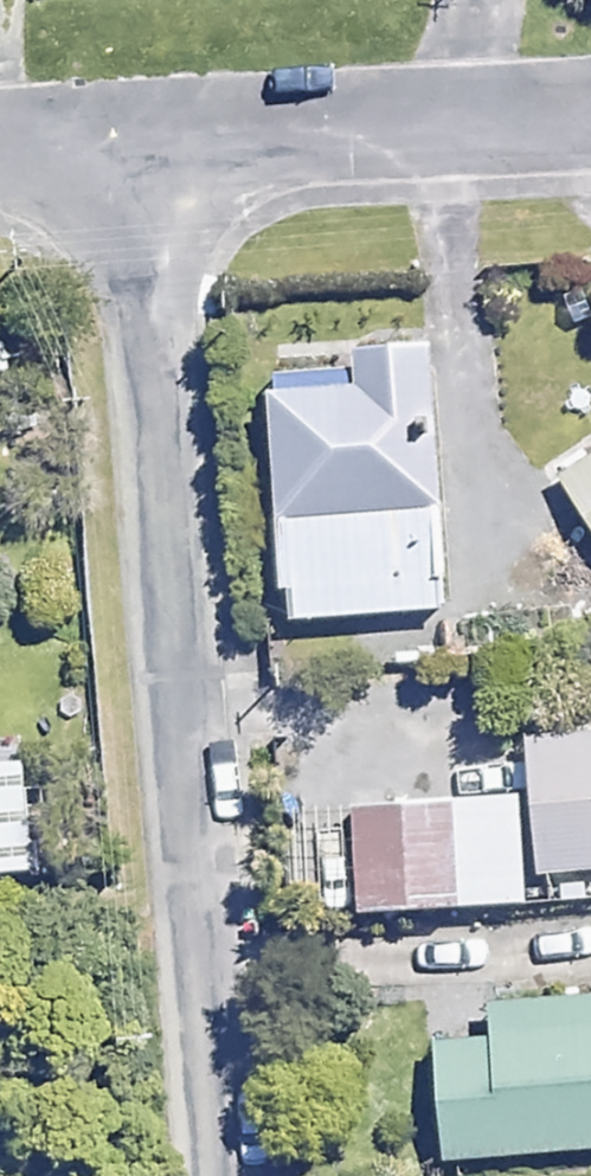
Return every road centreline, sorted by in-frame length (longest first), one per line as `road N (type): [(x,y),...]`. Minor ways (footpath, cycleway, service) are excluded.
road 1 (residential): [(132,149),(208,1175)]
road 2 (residential): [(132,149),(590,117)]
road 3 (residential): [(0,157),(132,149)]

